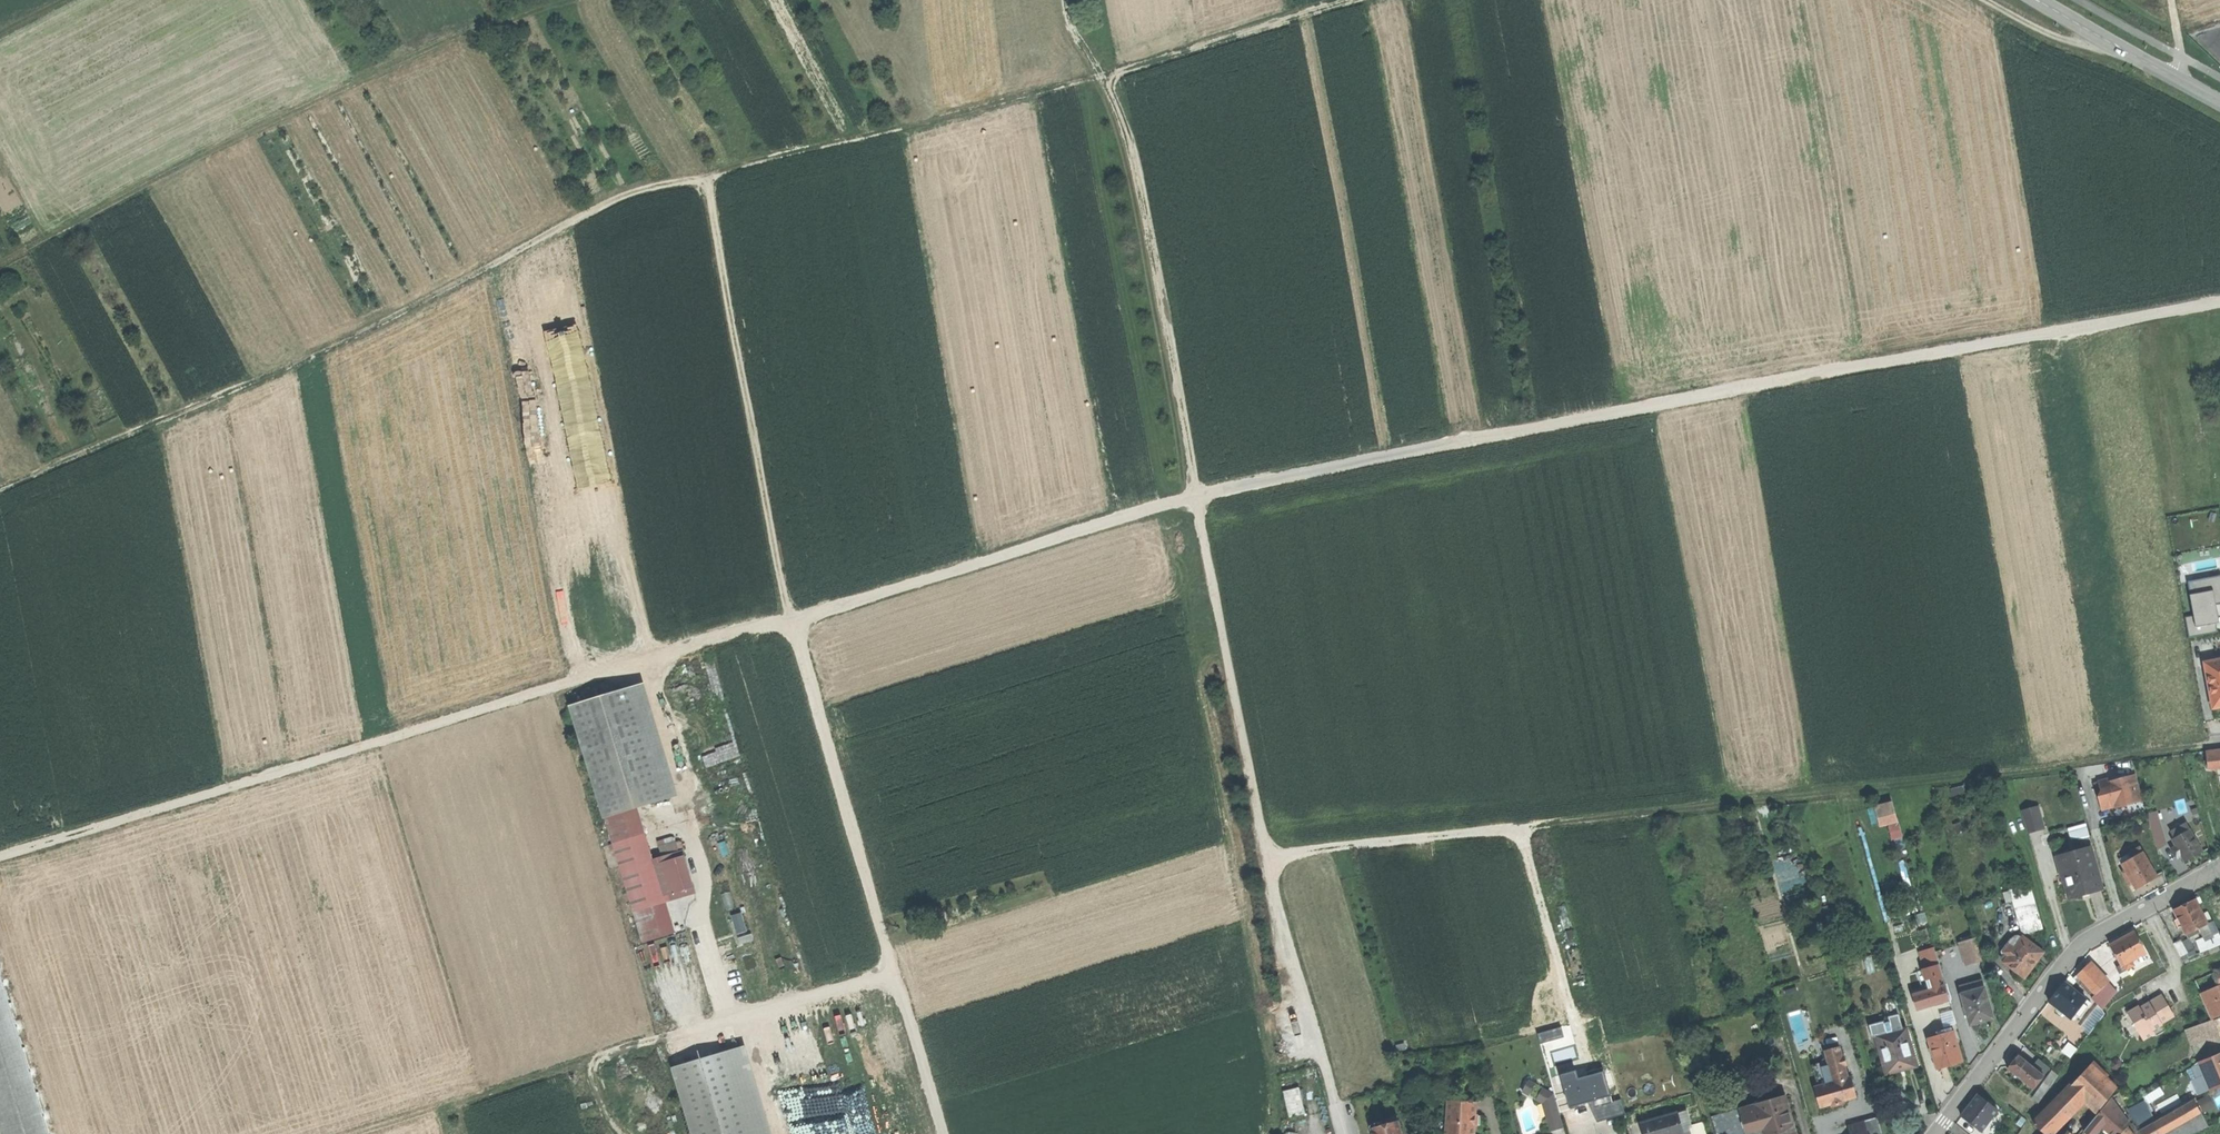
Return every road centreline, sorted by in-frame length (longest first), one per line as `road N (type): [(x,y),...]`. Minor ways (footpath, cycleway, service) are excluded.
road 1 (track): [(795,616),(1196,496),(1814,370),(2219,303)]
road 2 (track): [(0,489),(291,367),(618,194),(1106,75),(1352,0)]
road 3 (track): [(1106,75),(1130,132),(1268,857),(1339,1101)]
road 4 (track): [(2212,739),(1268,857)]
road 5 (track): [(0,857),(795,616)]
road 6 (track): [(0,264),(431,47),(582,0)]
road 7 (track): [(345,1133),(896,968)]
road 8 (track): [(795,616),(947,1133)]
road 9 (track): [(714,173),(795,616)]
road 10 (residential): [(2219,873),(2075,952),(1938,1133)]
road 11 (secondary): [(2219,99),(2048,0)]
road 12 (track): [(1989,0),(2048,32),(2117,42)]

